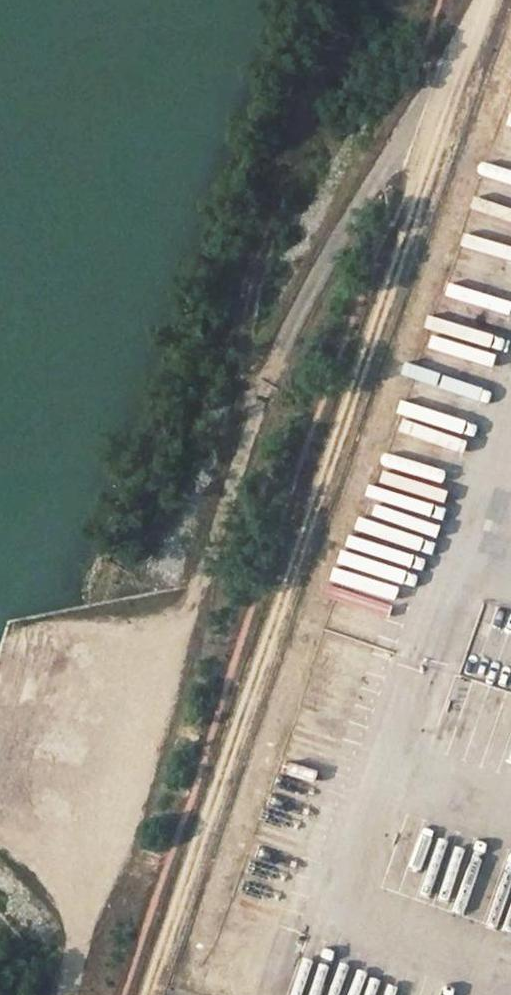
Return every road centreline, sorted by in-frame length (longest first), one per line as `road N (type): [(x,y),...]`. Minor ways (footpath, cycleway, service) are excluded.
road 1 (track): [(150,994),(490,0)]
road 2 (track): [(64,994),(77,936),(142,779),(189,599),(278,353),(381,169)]
road 3 (track): [(265,403),(240,352),(308,106),(348,0)]

